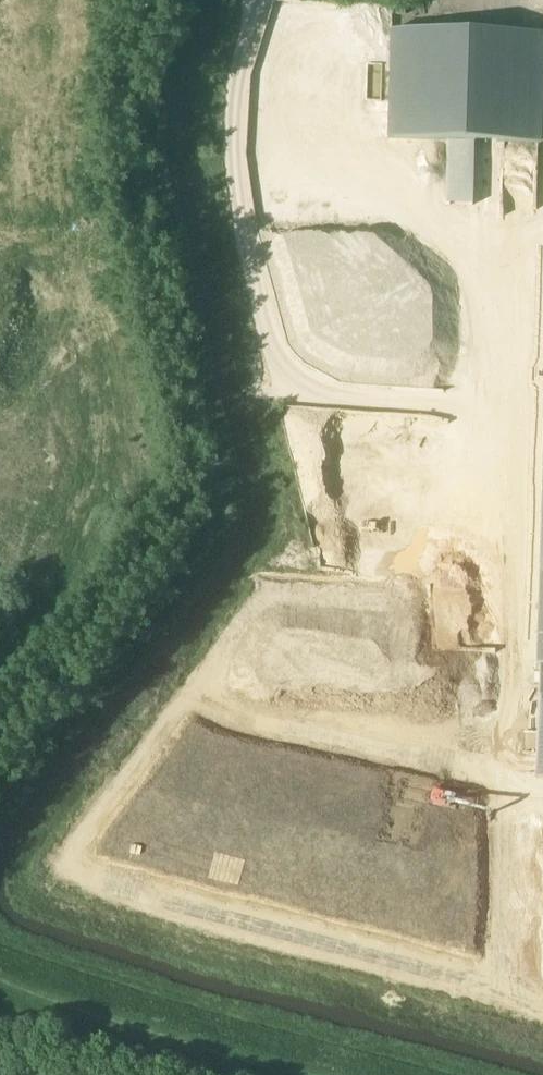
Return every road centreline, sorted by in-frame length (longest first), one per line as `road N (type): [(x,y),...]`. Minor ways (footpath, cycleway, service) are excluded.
road 1 (track): [(0,980),(316,1074)]

